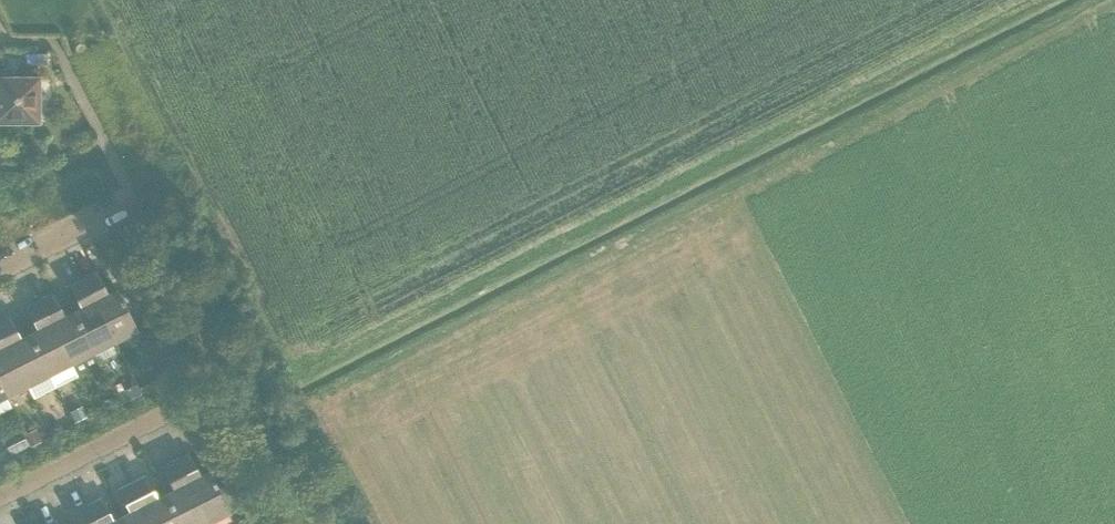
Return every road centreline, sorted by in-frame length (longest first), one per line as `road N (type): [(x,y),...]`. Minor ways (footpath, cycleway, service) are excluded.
road 1 (residential): [(0,500),(164,417)]
road 2 (residential): [(136,199),(0,267)]

